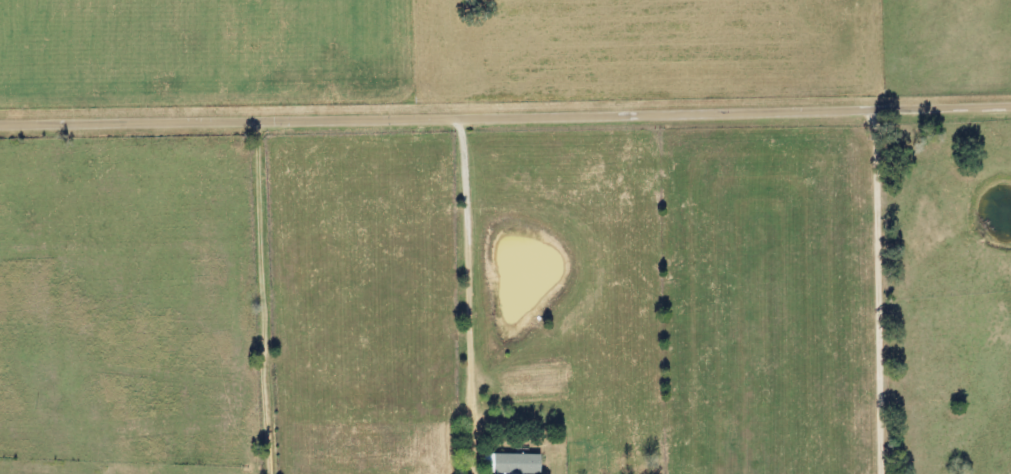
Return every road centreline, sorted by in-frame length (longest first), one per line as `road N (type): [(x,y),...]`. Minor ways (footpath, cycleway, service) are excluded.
road 1 (residential): [(0,126),(1010,105)]
road 2 (residential): [(880,107),(880,473)]
road 3 (residential): [(254,120),(268,473)]
road 4 (residential): [(457,119),(468,424)]

